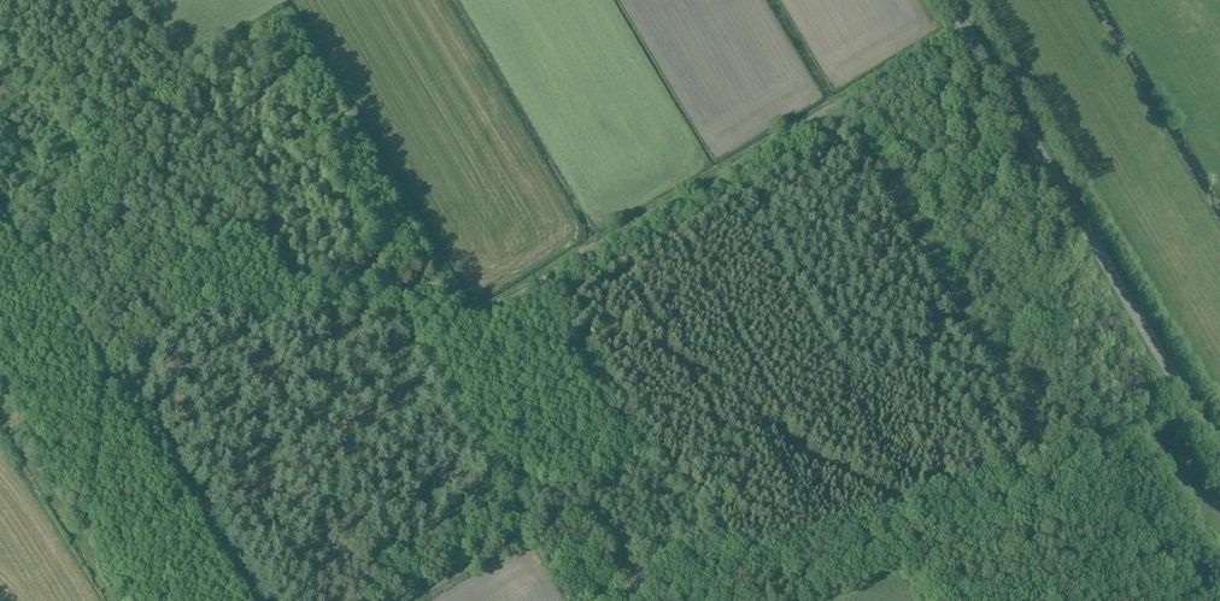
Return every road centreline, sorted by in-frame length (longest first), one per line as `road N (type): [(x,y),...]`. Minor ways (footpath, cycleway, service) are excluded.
road 1 (track): [(966,29),(484,311),(176,331)]
road 2 (tertiary): [(1219,448),(949,0)]
road 3 (track): [(469,313),(293,22),(279,21),(174,87)]

